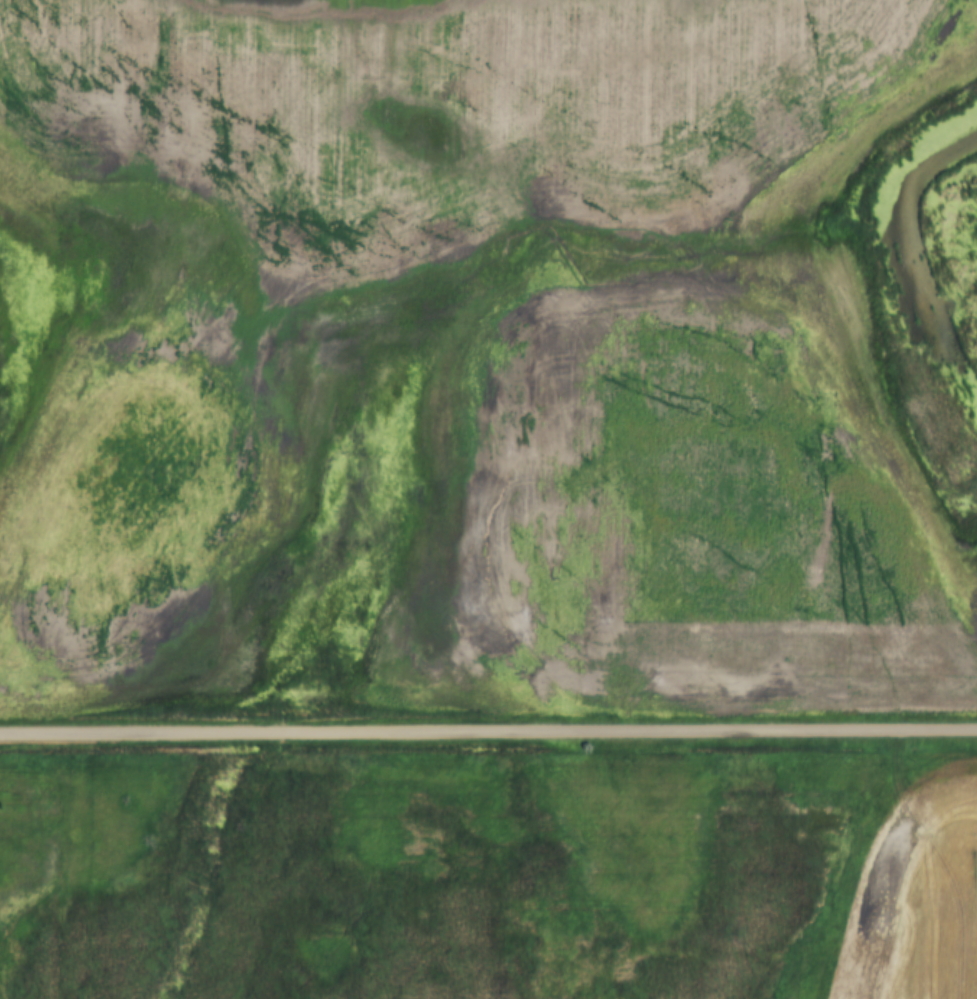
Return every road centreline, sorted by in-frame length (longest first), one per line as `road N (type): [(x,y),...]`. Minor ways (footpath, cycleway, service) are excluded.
road 1 (residential): [(976,729),(0,733)]

